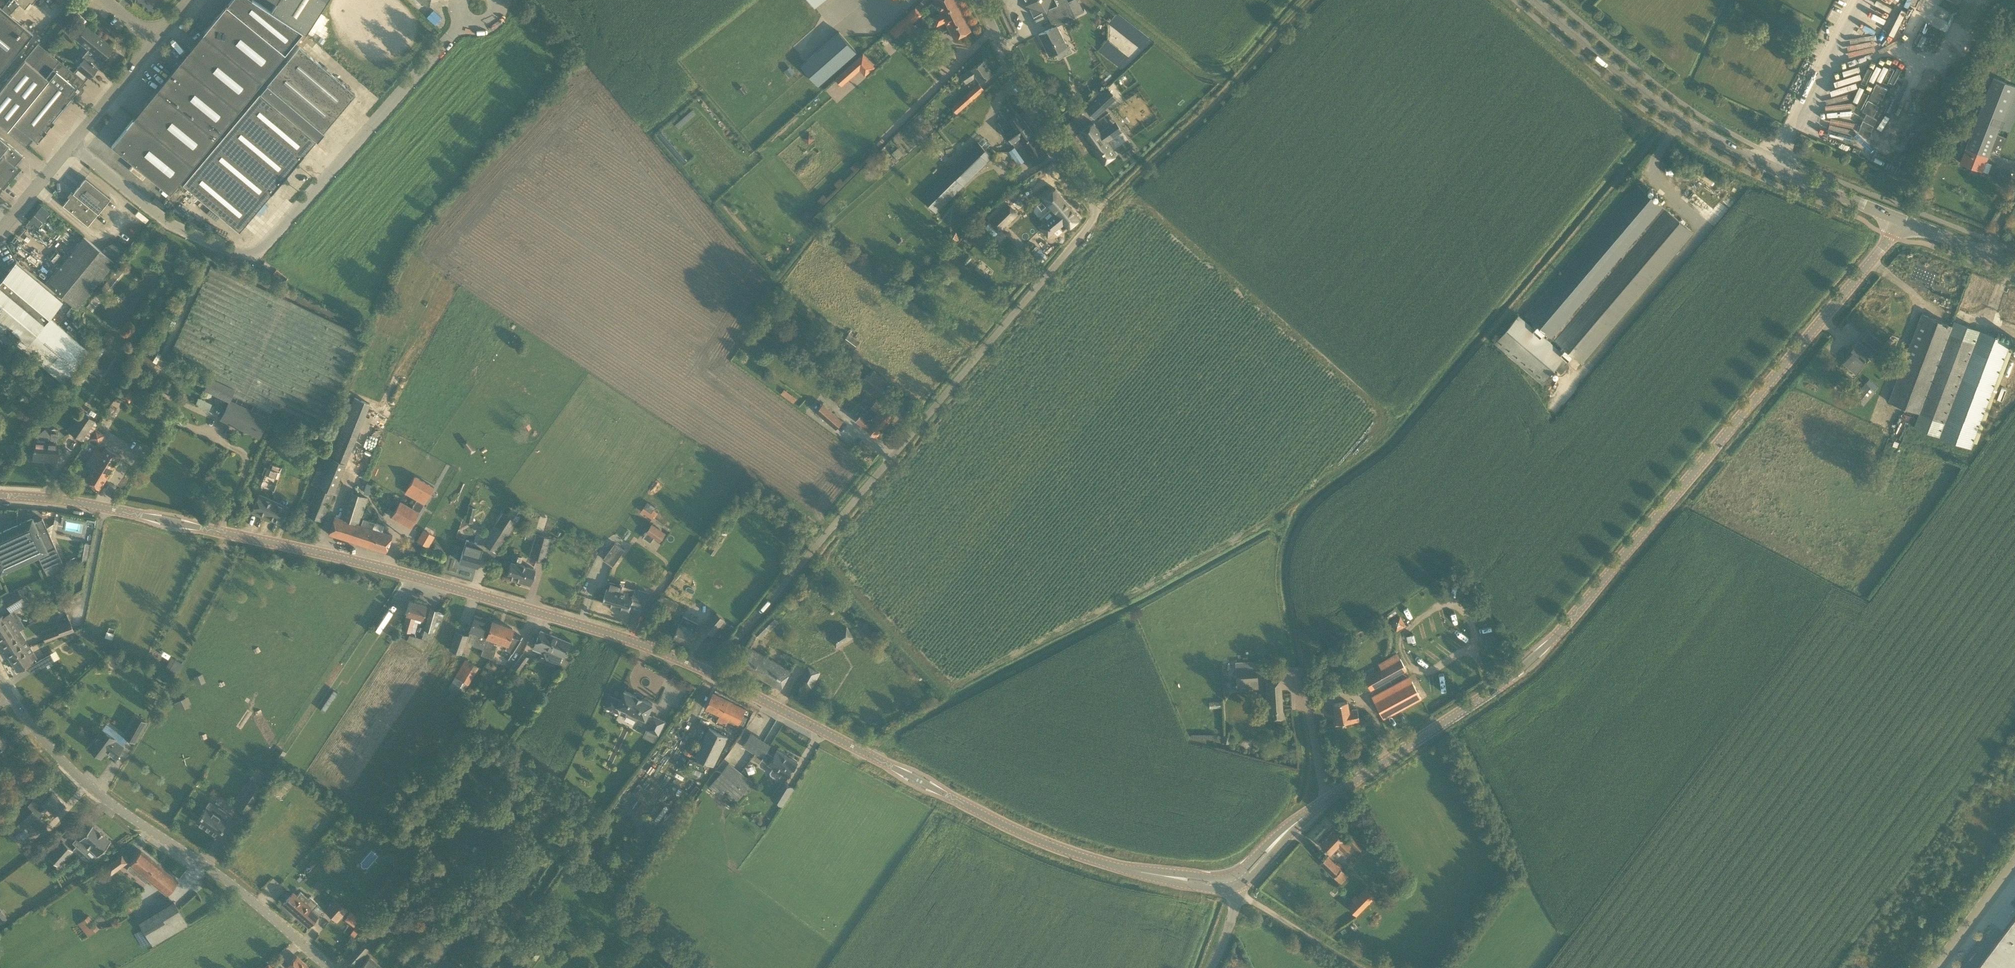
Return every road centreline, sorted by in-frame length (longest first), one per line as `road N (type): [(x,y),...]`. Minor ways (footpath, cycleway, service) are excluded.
road 1 (secondary): [(1274,843),(1531,662),(1902,221)]
road 2 (unclassified): [(708,671),(1098,211),(1018,83),(980,0)]
road 3 (secondary): [(708,671),(386,567),(75,502),(0,495)]
road 4 (unclassified): [(85,135),(185,219),(236,245),(266,243),(466,22)]
road 5 (secondary): [(1166,875),(1043,840),(708,671)]
road 6 (unclassified): [(331,967),(93,787),(49,746),(0,678)]
road 7 (tertiary): [(1902,221),(1769,169),(1708,134),(1534,0)]
road 8 (track): [(1098,211),(1308,0)]
road 9 (track): [(1238,898),(1355,967)]
road 10 (residential): [(0,232),(85,135)]
road 11 (unclassified): [(85,135),(154,30)]
road 12 (unclassified): [(1940,967),(2014,872)]
road 13 (secondary): [(2014,265),(1902,221)]

